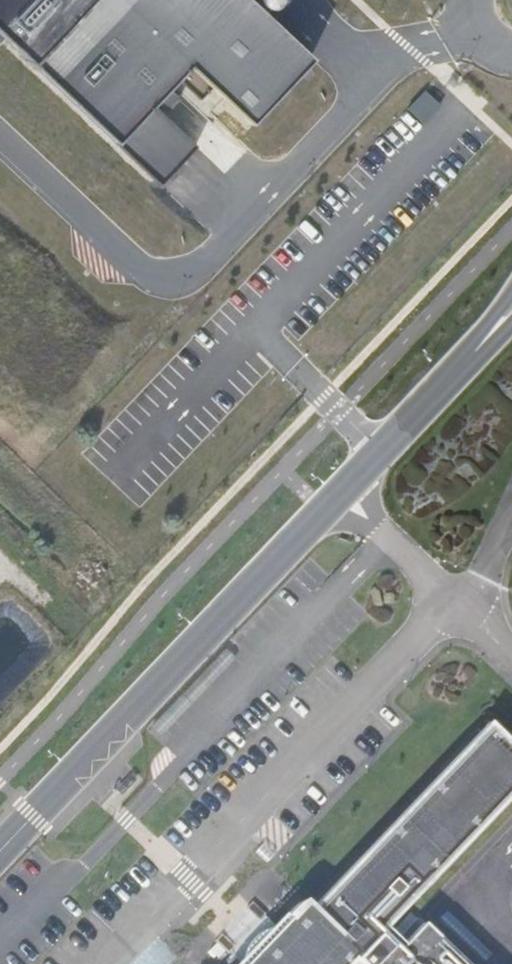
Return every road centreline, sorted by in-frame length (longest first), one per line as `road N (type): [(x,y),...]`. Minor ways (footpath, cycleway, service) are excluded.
road 1 (unclassified): [(0,844),(472,351)]

